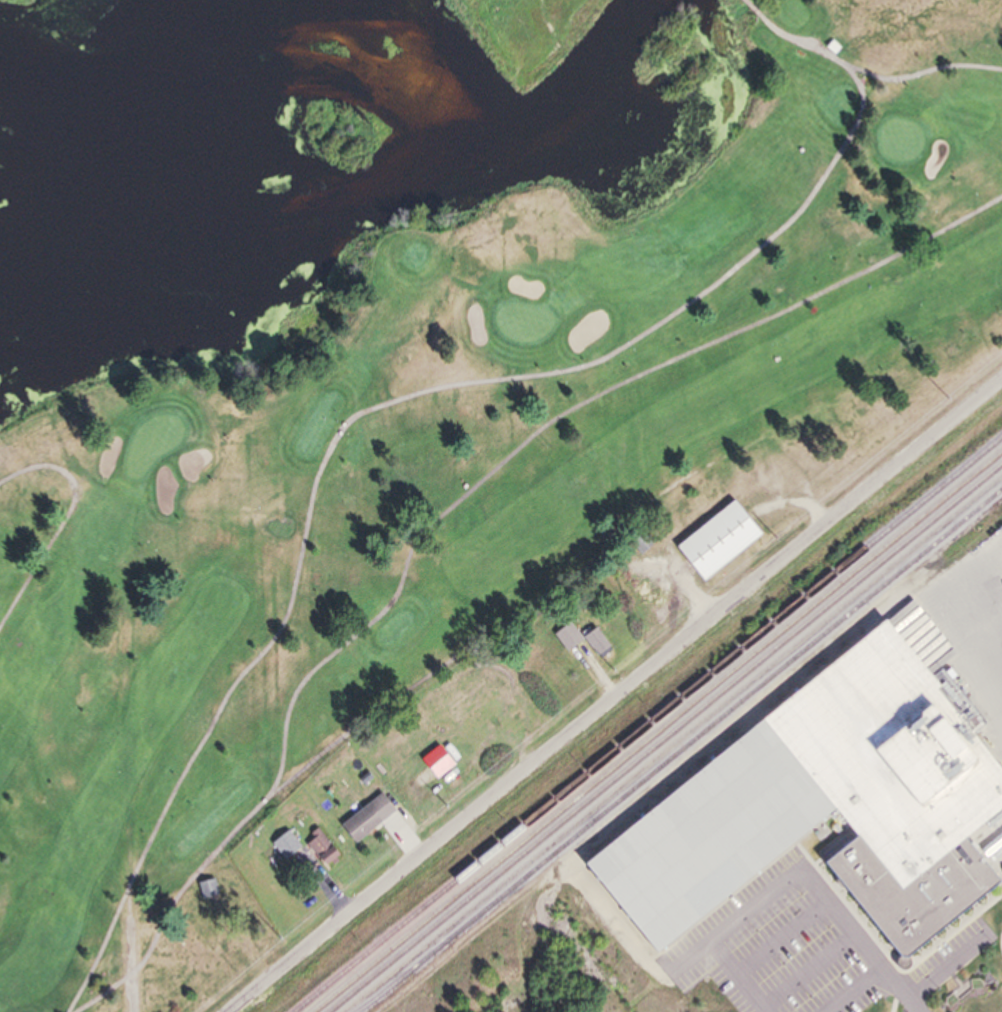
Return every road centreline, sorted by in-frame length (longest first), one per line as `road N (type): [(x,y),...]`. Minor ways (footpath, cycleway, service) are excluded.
road 1 (residential): [(237,1011),(1001,386)]

